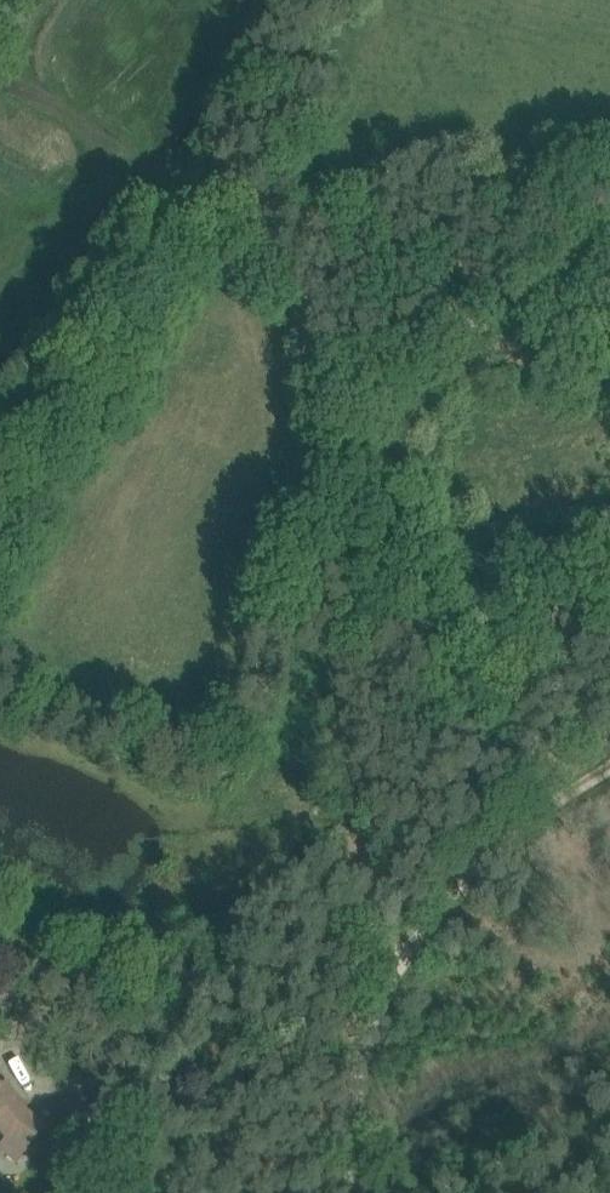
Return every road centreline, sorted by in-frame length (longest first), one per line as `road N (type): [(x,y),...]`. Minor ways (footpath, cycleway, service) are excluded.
road 1 (track): [(349,1192),(363,1089),(396,970),(458,884),(513,832),(609,771)]
road 2 (track): [(396,970),(375,928),(339,702)]

